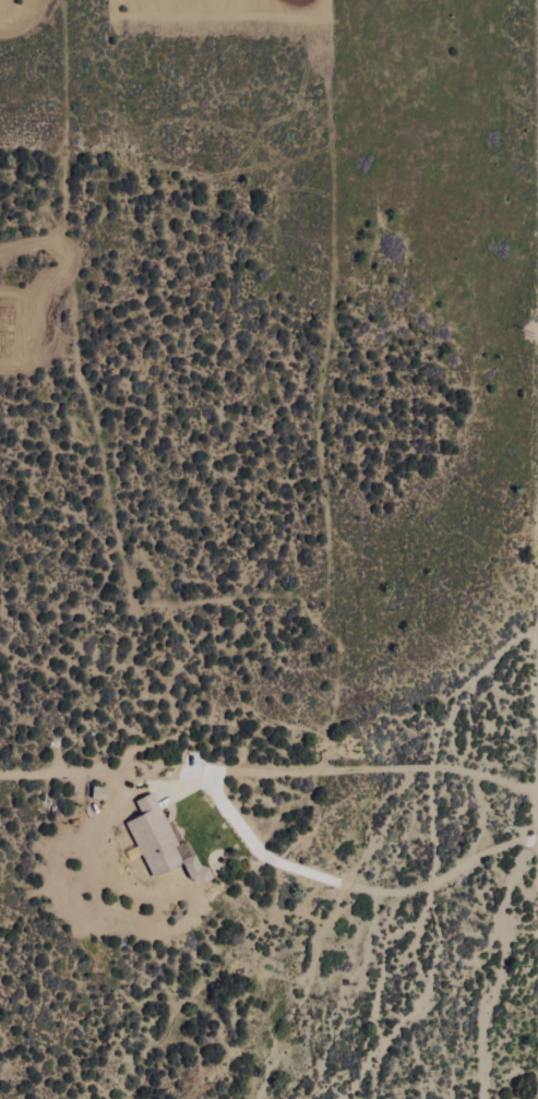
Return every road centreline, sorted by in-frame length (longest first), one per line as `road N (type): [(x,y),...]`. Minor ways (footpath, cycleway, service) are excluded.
road 1 (track): [(210,772),(234,824),(265,855),(360,888),(422,886),(493,847),(537,841)]
road 2 (residential): [(158,772),(399,768),(537,785)]
road 3 (residential): [(0,776),(158,772)]

